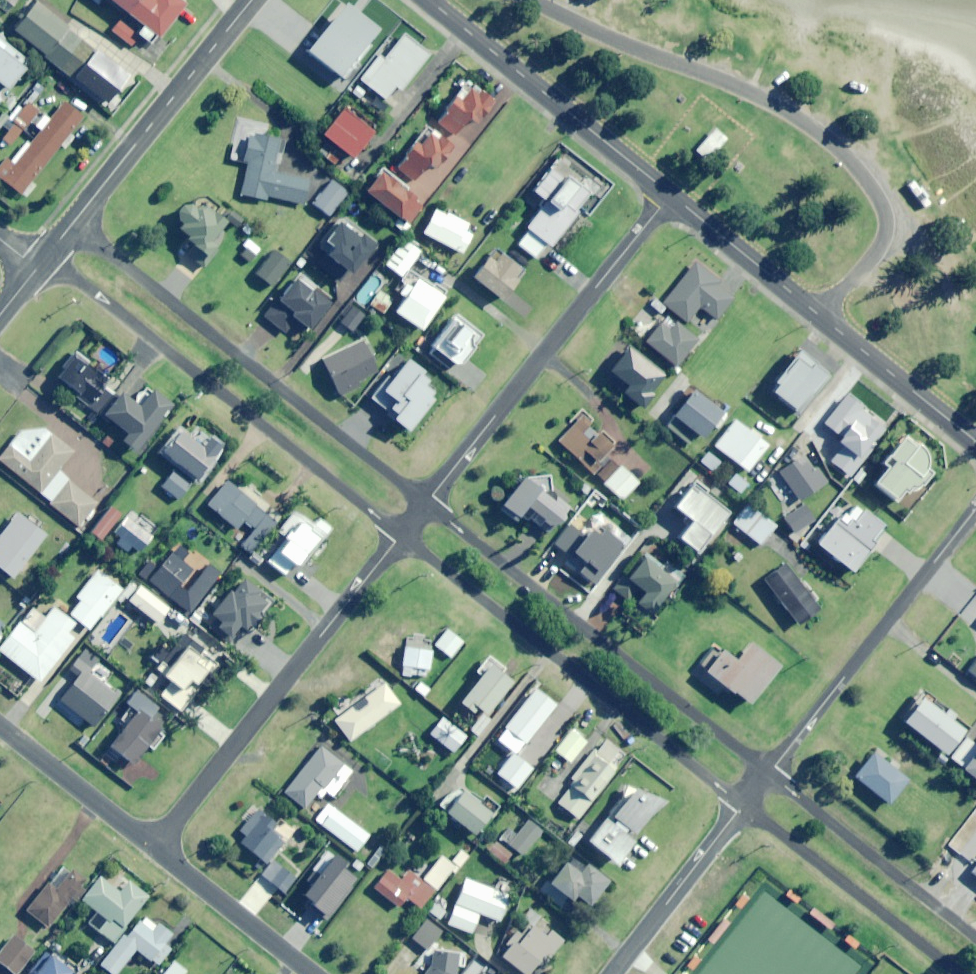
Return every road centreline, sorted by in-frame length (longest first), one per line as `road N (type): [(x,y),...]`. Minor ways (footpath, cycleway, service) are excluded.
road 1 (residential): [(401,533),(81,281),(41,260)]
road 2 (residential): [(75,219),(426,501)]
road 3 (residential): [(426,501),(769,771)]
road 4 (residential): [(744,802),(401,533)]
road 5 (residential): [(154,847),(401,533)]
road 6 (residential): [(426,501),(671,194)]
road 7 (tertiary): [(671,194),(975,441)]
road 8 (residential): [(769,771),(975,510)]
road 9 (tertiary): [(430,0),(671,194)]
road 10 (tertiary): [(75,219),(252,0)]
road 11 (residential): [(959,973),(744,802)]
road 12 (residential): [(769,771),(975,937)]
road 13 (residential): [(608,973),(744,802)]
road 14 (residential): [(154,847),(310,973)]
road 15 (residential): [(0,724),(154,847)]

